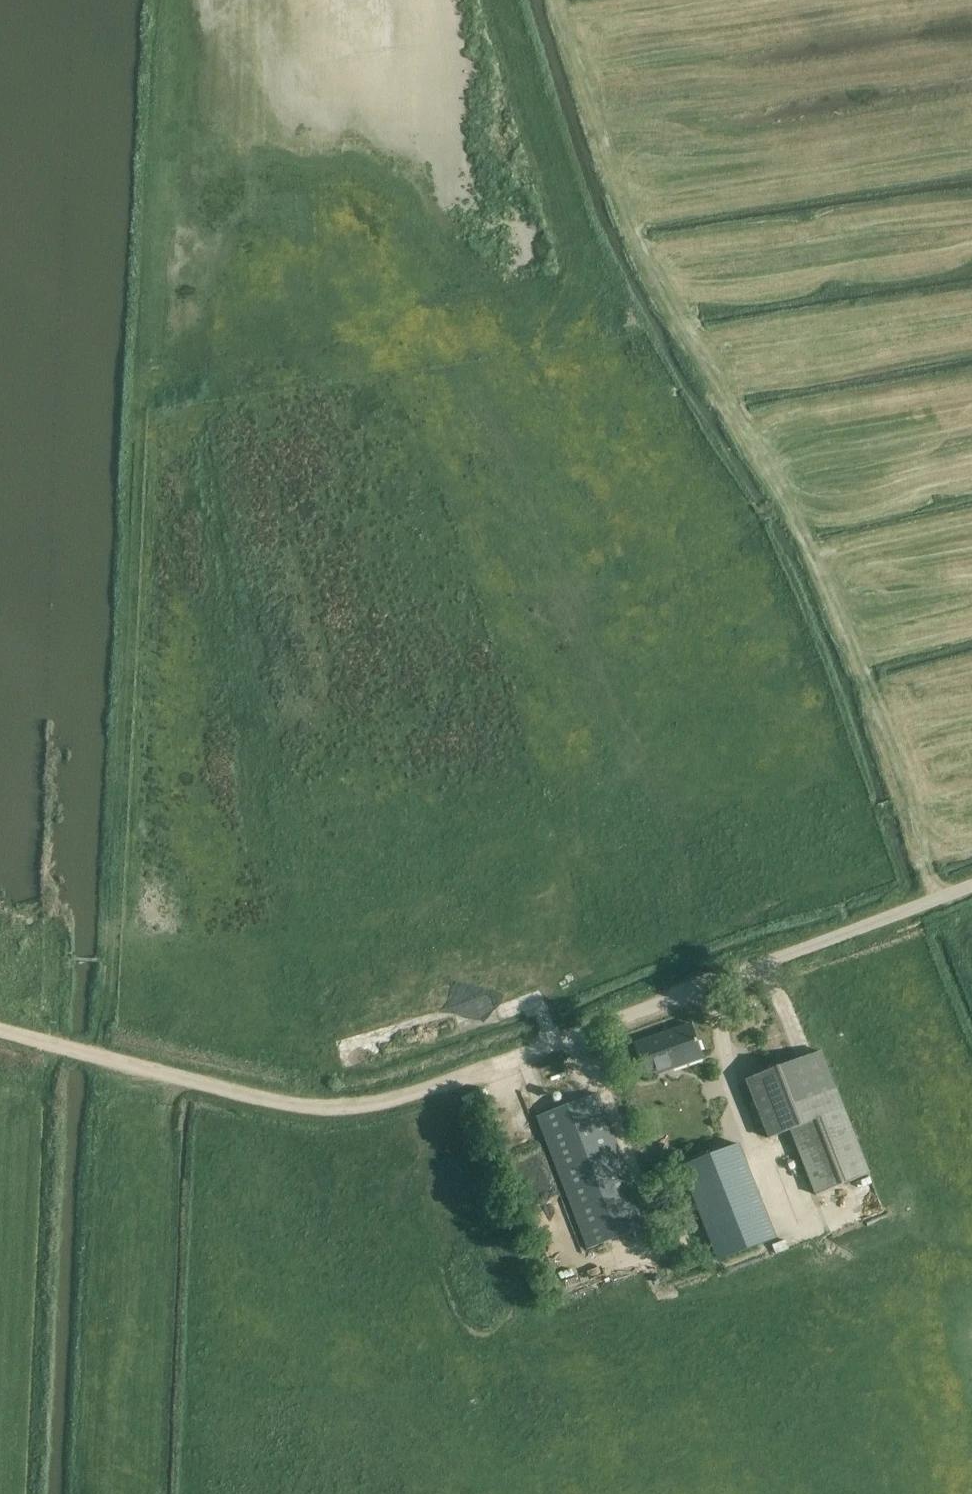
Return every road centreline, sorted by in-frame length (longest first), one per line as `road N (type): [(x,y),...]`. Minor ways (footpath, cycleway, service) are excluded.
road 1 (track): [(517,1060),(342,1115),(0,1037)]
road 2 (unclassified): [(971,889),(517,1060)]

